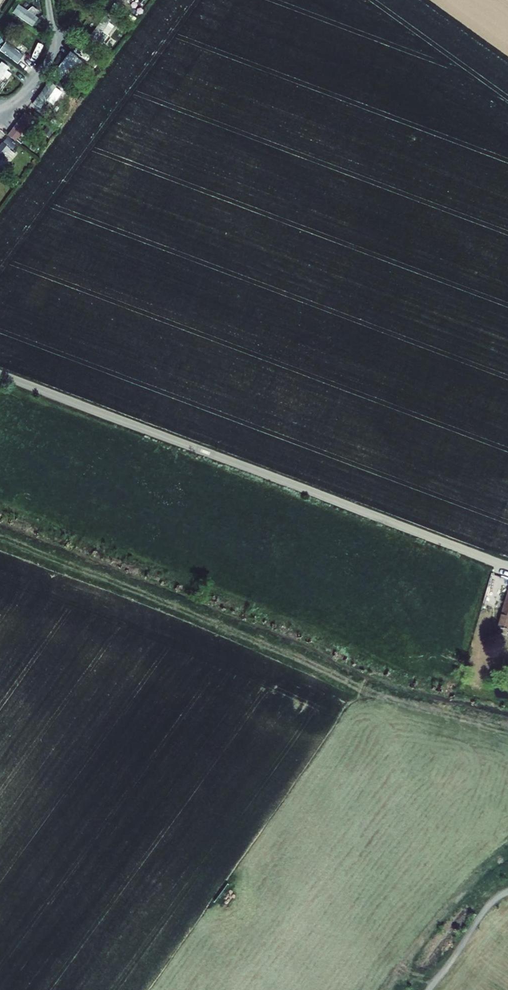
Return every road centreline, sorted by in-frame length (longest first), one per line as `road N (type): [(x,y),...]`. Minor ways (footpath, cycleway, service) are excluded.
road 1 (residential): [(0,375),(507,568)]

